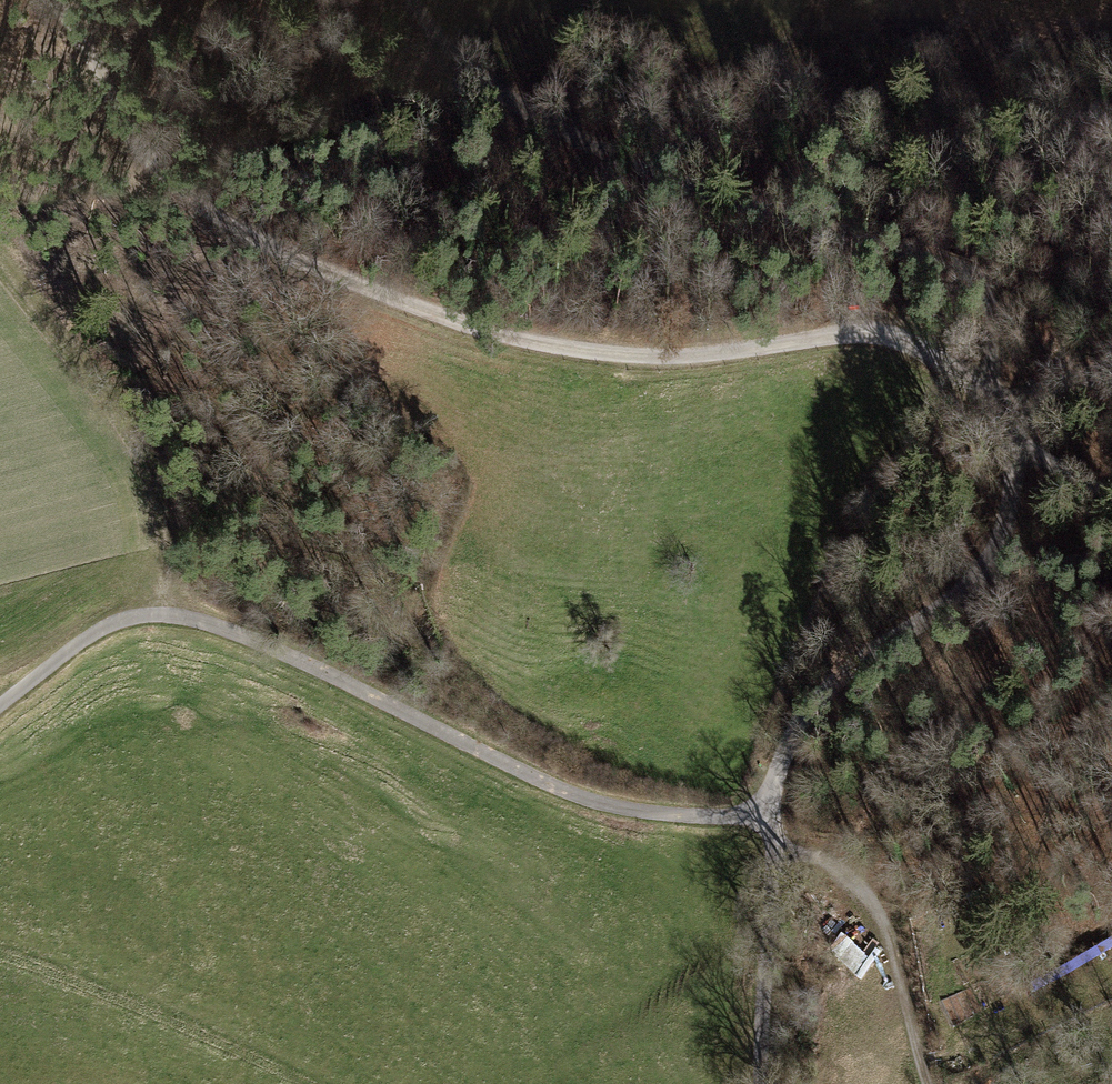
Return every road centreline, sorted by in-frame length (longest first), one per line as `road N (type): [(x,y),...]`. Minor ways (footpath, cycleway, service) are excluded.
road 1 (track): [(50,0),(96,57),(128,133),(157,170),(219,217),(299,260),(461,322),(607,352),(695,356),(843,336),(892,340),(982,387),(1016,437)]
road 2 (track): [(0,703),(125,616),(197,616),(572,794),(669,815),(774,818)]
road 3 (track): [(429,0),(625,164),(948,262),(971,276),(993,318),(992,396)]
road 4 (track): [(773,846),(780,768),(813,705),(966,586)]
road 5 (track): [(0,956),(302,1083)]
road 6 (track): [(929,1083),(874,904),(842,873),(773,846)]
road 7 (track): [(762,1083),(773,846)]
road 8 (track): [(966,586),(1011,516),(1016,437)]
road 9 (track): [(966,586),(1111,553)]

